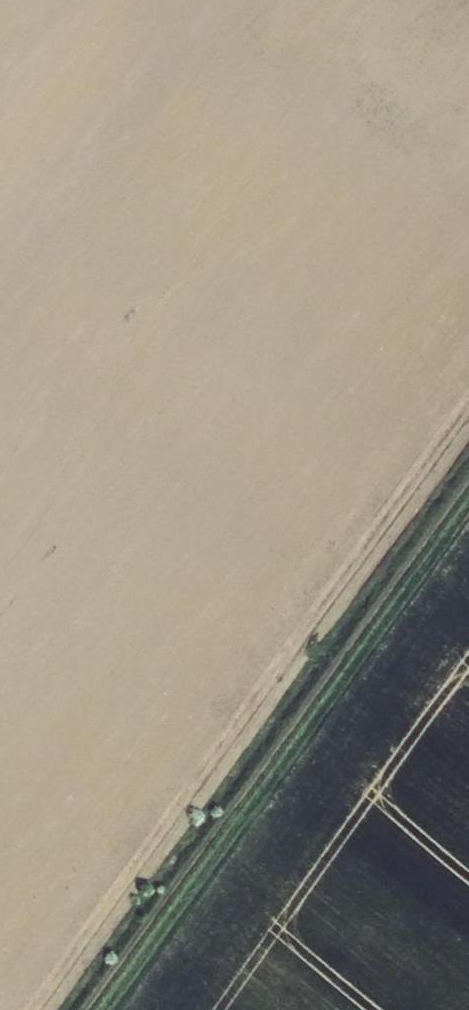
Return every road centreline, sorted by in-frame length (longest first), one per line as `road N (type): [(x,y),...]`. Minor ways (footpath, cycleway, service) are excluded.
road 1 (track): [(468,416),(45,1009)]

